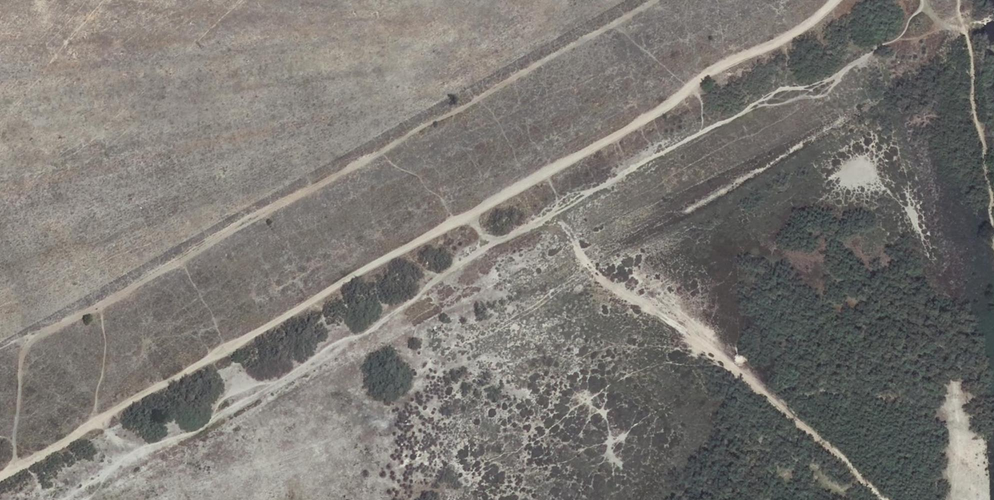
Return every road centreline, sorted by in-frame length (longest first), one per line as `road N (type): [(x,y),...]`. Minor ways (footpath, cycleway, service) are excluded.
road 1 (track): [(834,0),(771,48),(718,67),(672,102),(0,476)]
road 2 (track): [(650,0),(36,336),(21,366),(14,467)]

